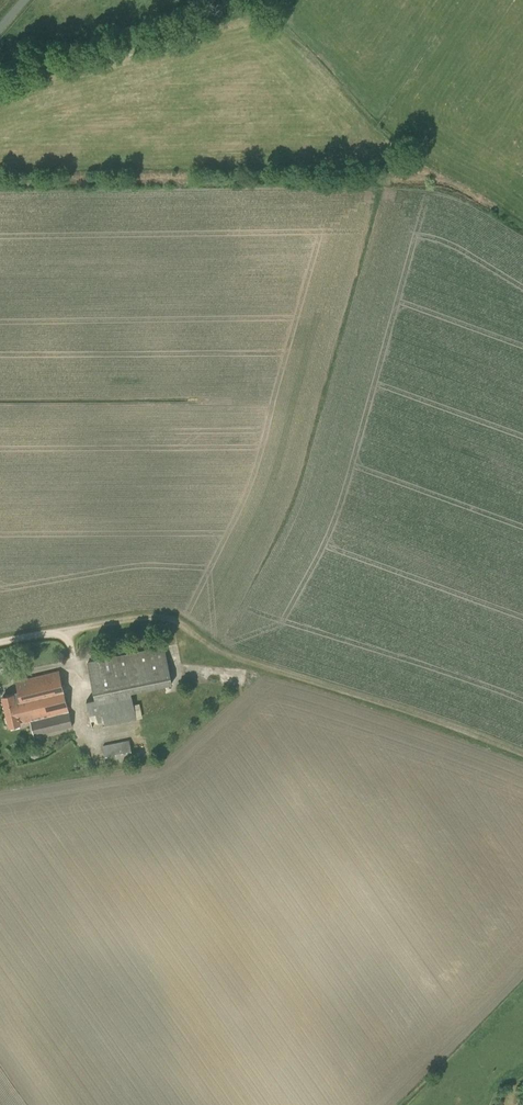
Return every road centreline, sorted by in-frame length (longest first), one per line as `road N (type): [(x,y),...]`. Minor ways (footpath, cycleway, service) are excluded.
road 1 (track): [(0,642),(155,617),(231,654),(522,753)]

